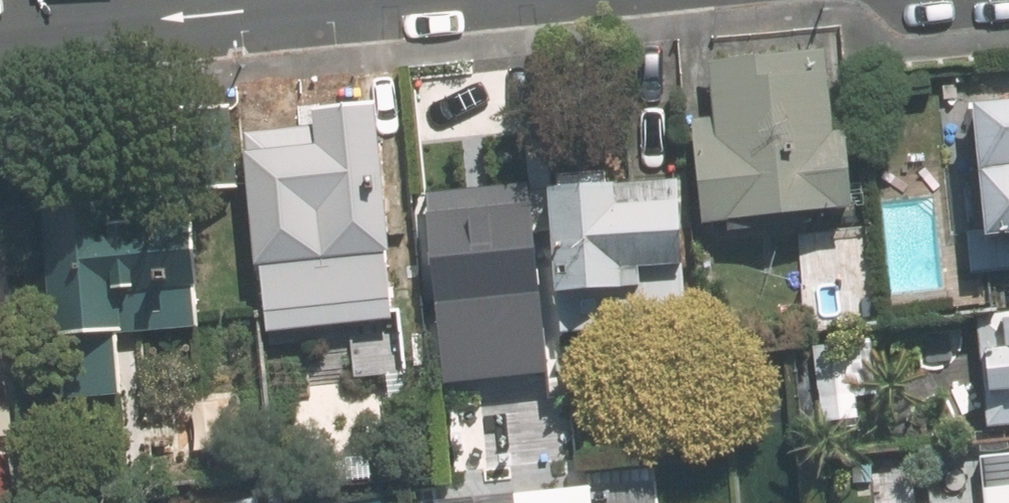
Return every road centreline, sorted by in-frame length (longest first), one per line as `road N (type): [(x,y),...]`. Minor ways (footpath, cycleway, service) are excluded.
road 1 (residential): [(342,0),(0,32)]

